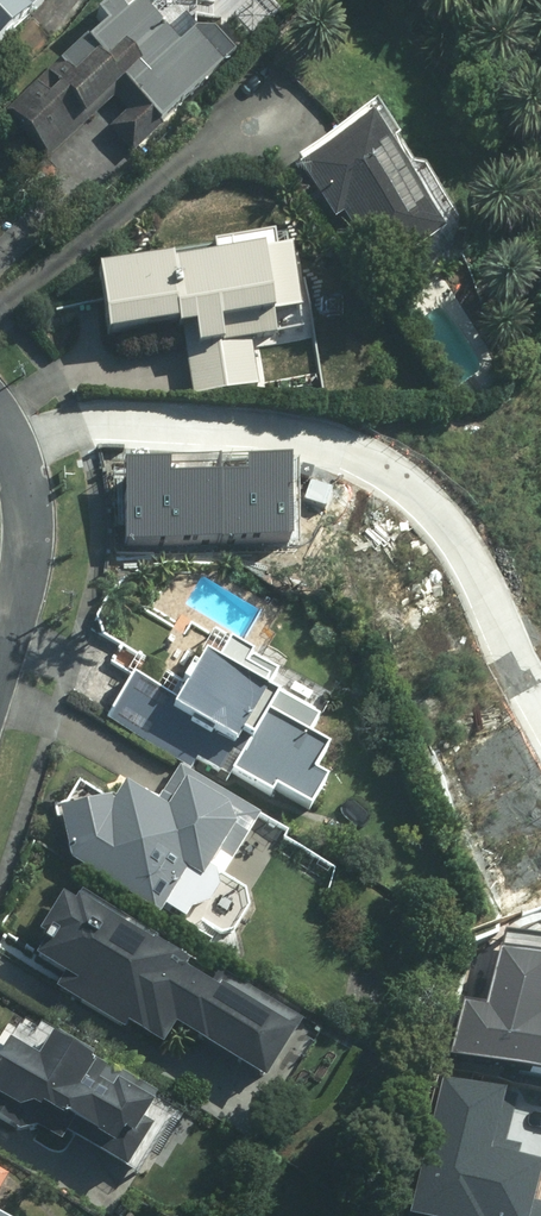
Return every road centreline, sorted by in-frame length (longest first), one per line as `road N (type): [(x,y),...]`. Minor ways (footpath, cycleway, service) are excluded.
road 1 (residential): [(0,649),(29,513),(19,458),(0,426)]

